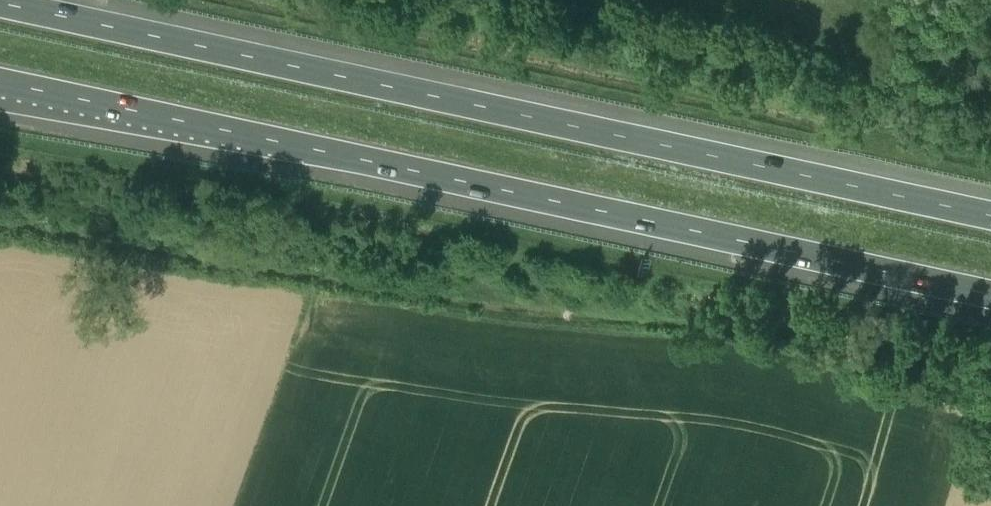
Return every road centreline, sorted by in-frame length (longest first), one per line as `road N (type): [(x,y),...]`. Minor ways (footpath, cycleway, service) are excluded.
road 1 (motorway): [(0,81),(990,299)]
road 2 (motorway): [(990,212),(0,2)]

